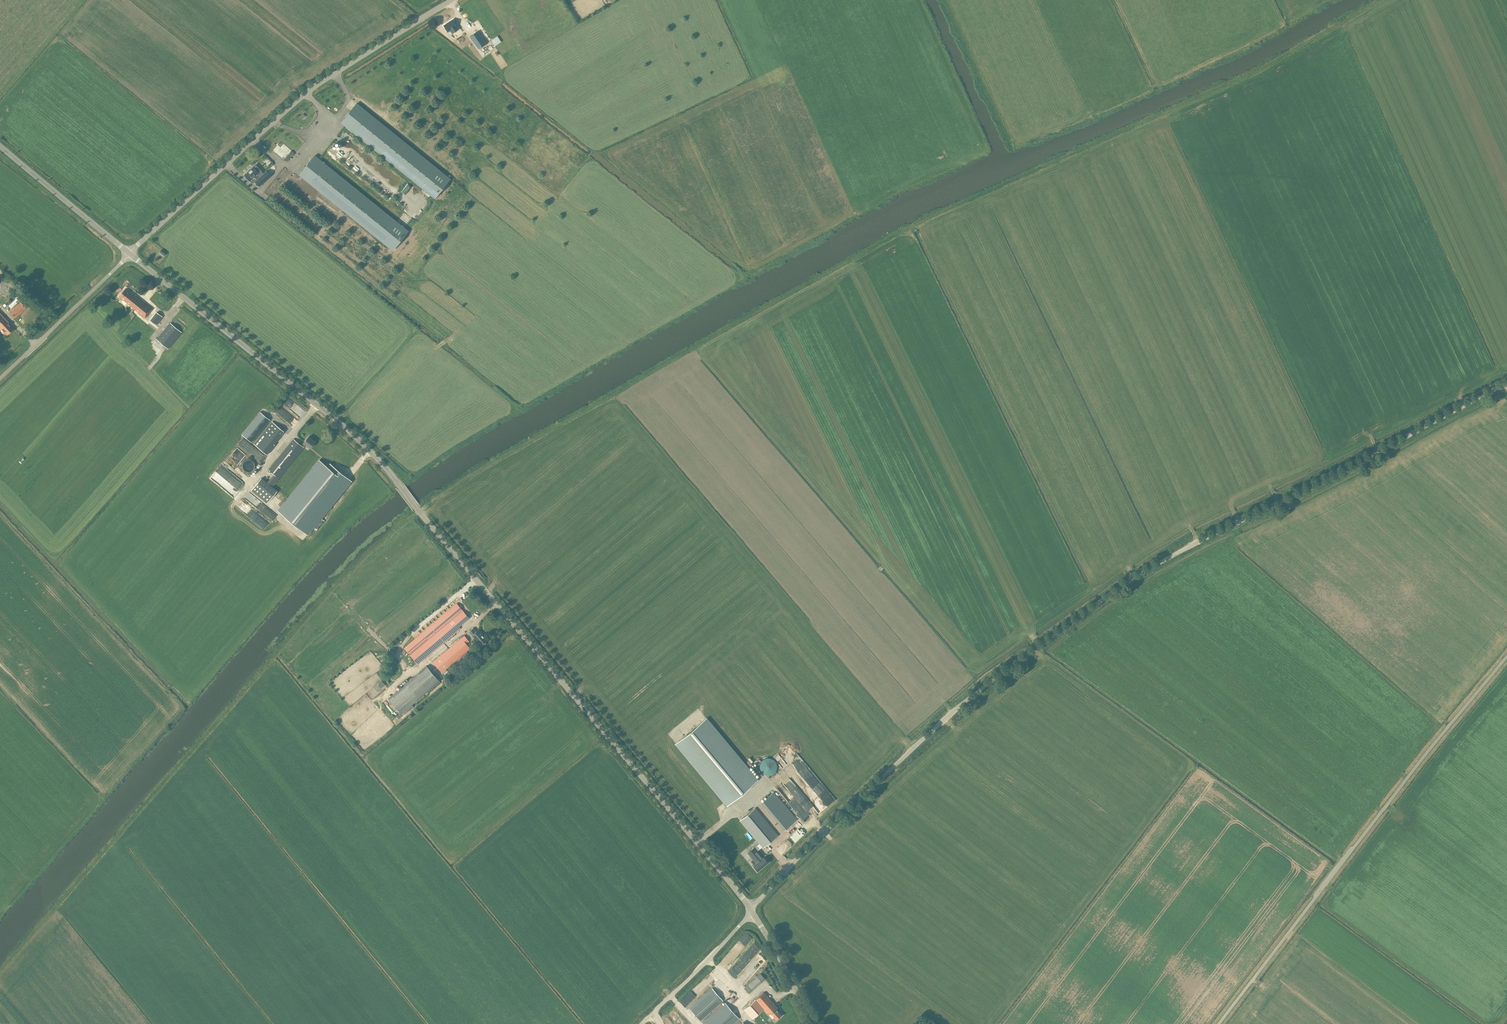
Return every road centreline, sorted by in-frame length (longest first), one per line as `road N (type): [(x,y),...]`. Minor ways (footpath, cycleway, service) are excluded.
road 1 (unclassified): [(752,911),(965,701),(1134,578),(1506,385)]
road 2 (tertiary): [(752,911),(375,456),(130,253)]
road 3 (unclassified): [(1220,1023),(1506,658)]
road 4 (unclassified): [(130,253),(292,101),(451,0)]
road 5 (unclassified): [(0,379),(130,253)]
road 6 (tertiary): [(130,253),(0,148)]
road 7 (unclassified): [(641,1023),(752,911)]
road 8 (tertiary): [(812,1023),(752,911)]

